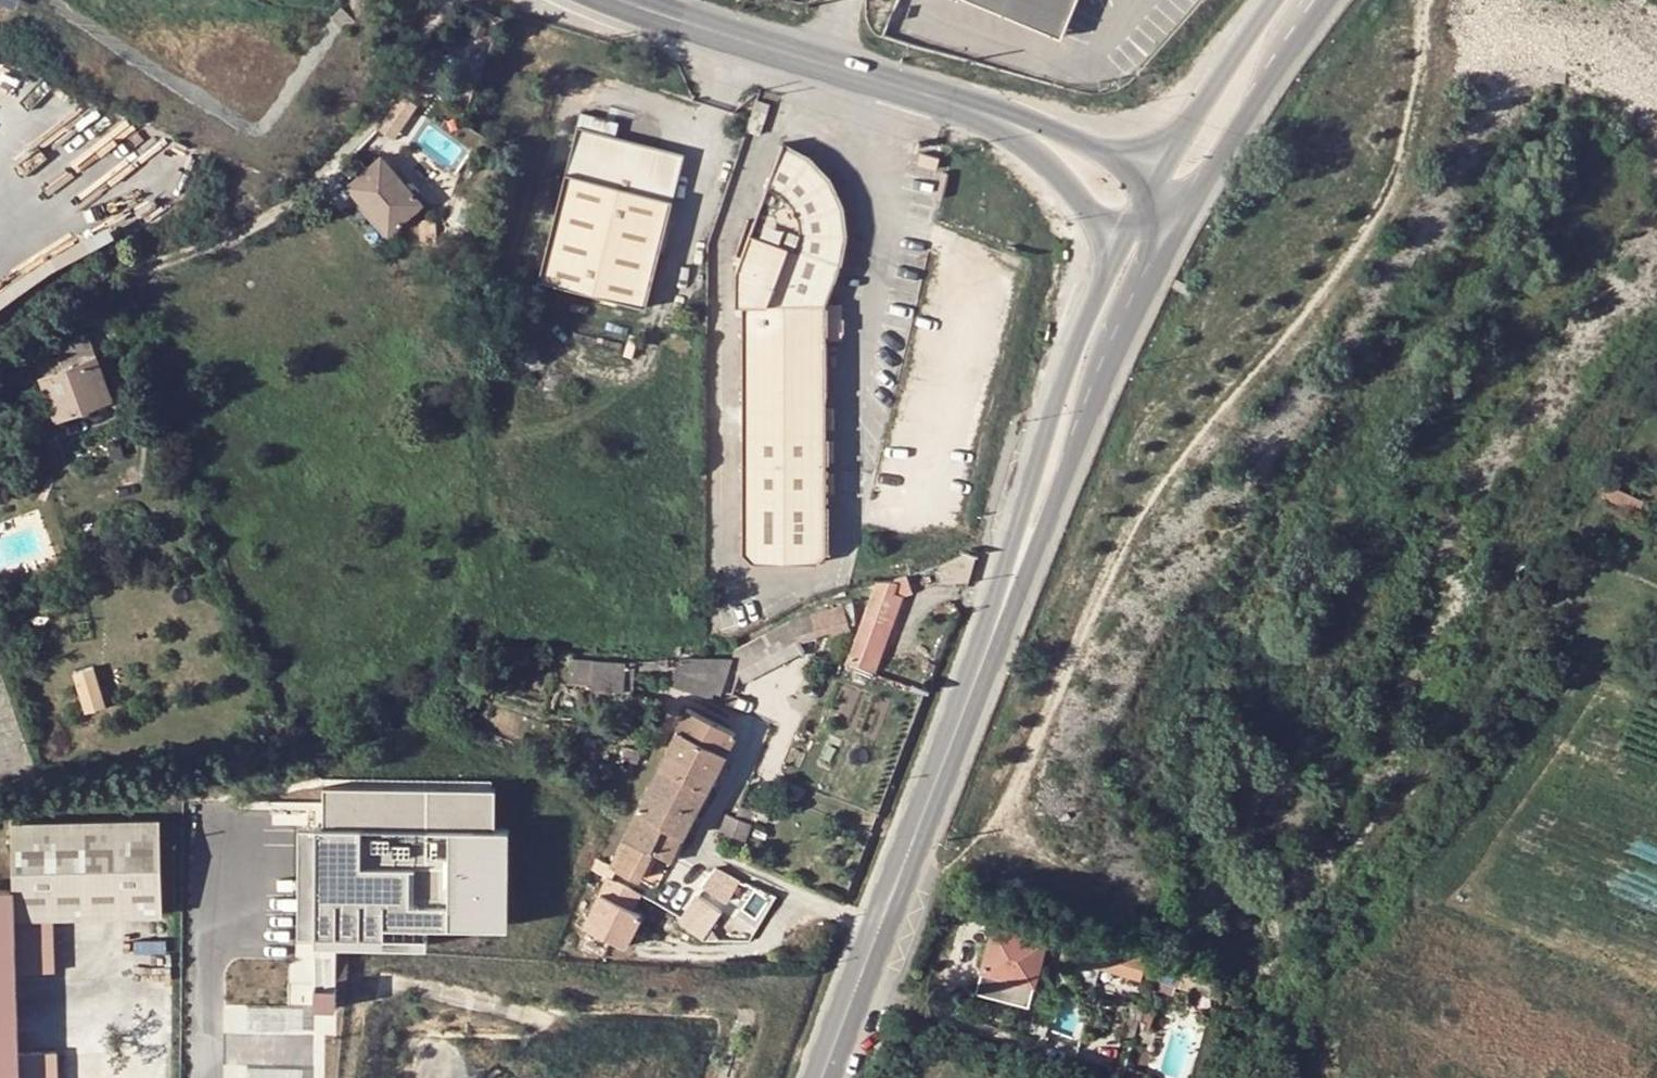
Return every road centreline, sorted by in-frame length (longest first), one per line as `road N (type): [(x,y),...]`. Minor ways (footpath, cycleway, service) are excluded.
road 1 (unclassified): [(416,0),(305,188),(238,229),(107,274),(0,341)]
road 2 (secondary): [(826,1077),(1020,554)]
road 3 (secondary): [(1145,212),(1074,354),(1022,517),(1020,554)]
road 4 (secondary): [(622,0),(970,108)]
road 5 (secondary): [(1020,554),(1043,522),(1169,229)]
road 6 (secondary): [(1169,229),(1326,0)]
road 7 (secondary): [(1279,0),(1145,212)]
road 8 (secondary): [(1145,212),(1130,182),(1106,161),(1035,120),(970,108)]
road 9 (secondary): [(970,108),(1092,205),(1145,212)]

